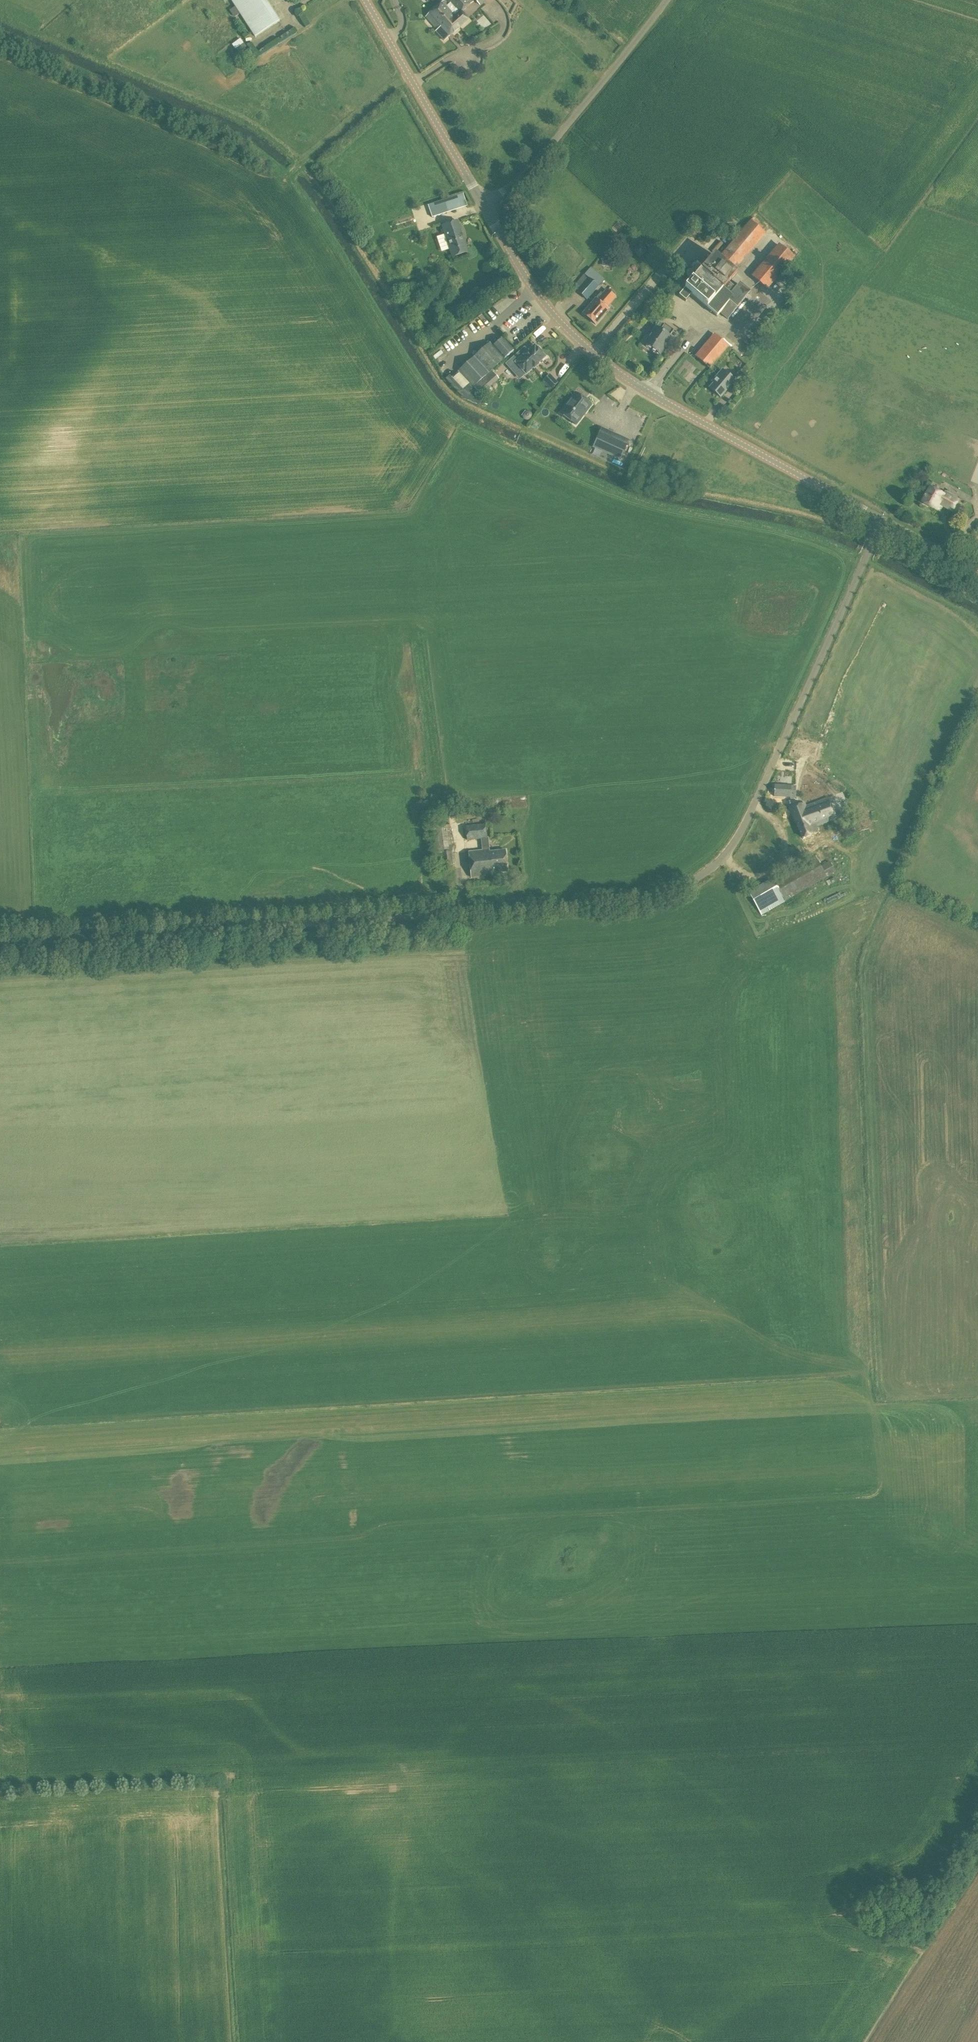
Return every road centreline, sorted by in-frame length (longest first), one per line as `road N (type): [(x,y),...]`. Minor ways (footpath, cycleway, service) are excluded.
road 1 (unclassified): [(0,941),(630,902),(684,888),(733,846),(750,815),(882,522)]
road 2 (tertiary): [(882,522),(603,362),(553,315),(487,210)]
road 3 (unclassified): [(487,210),(668,0)]
road 4 (tertiary): [(487,210),(365,0)]

